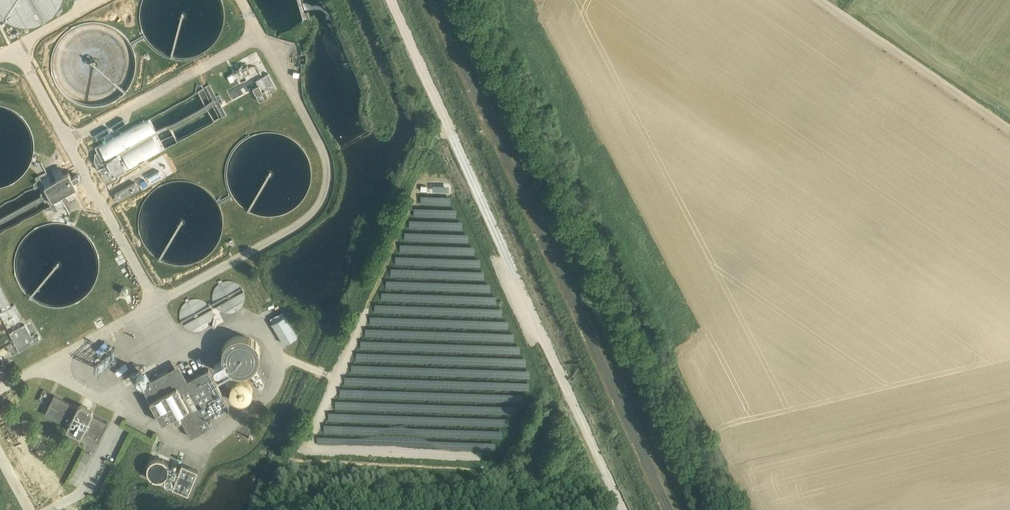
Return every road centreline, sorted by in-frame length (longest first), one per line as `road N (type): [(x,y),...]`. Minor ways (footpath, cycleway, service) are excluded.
road 1 (track): [(623,509),(389,0)]
road 2 (track): [(1009,126),(823,0)]

